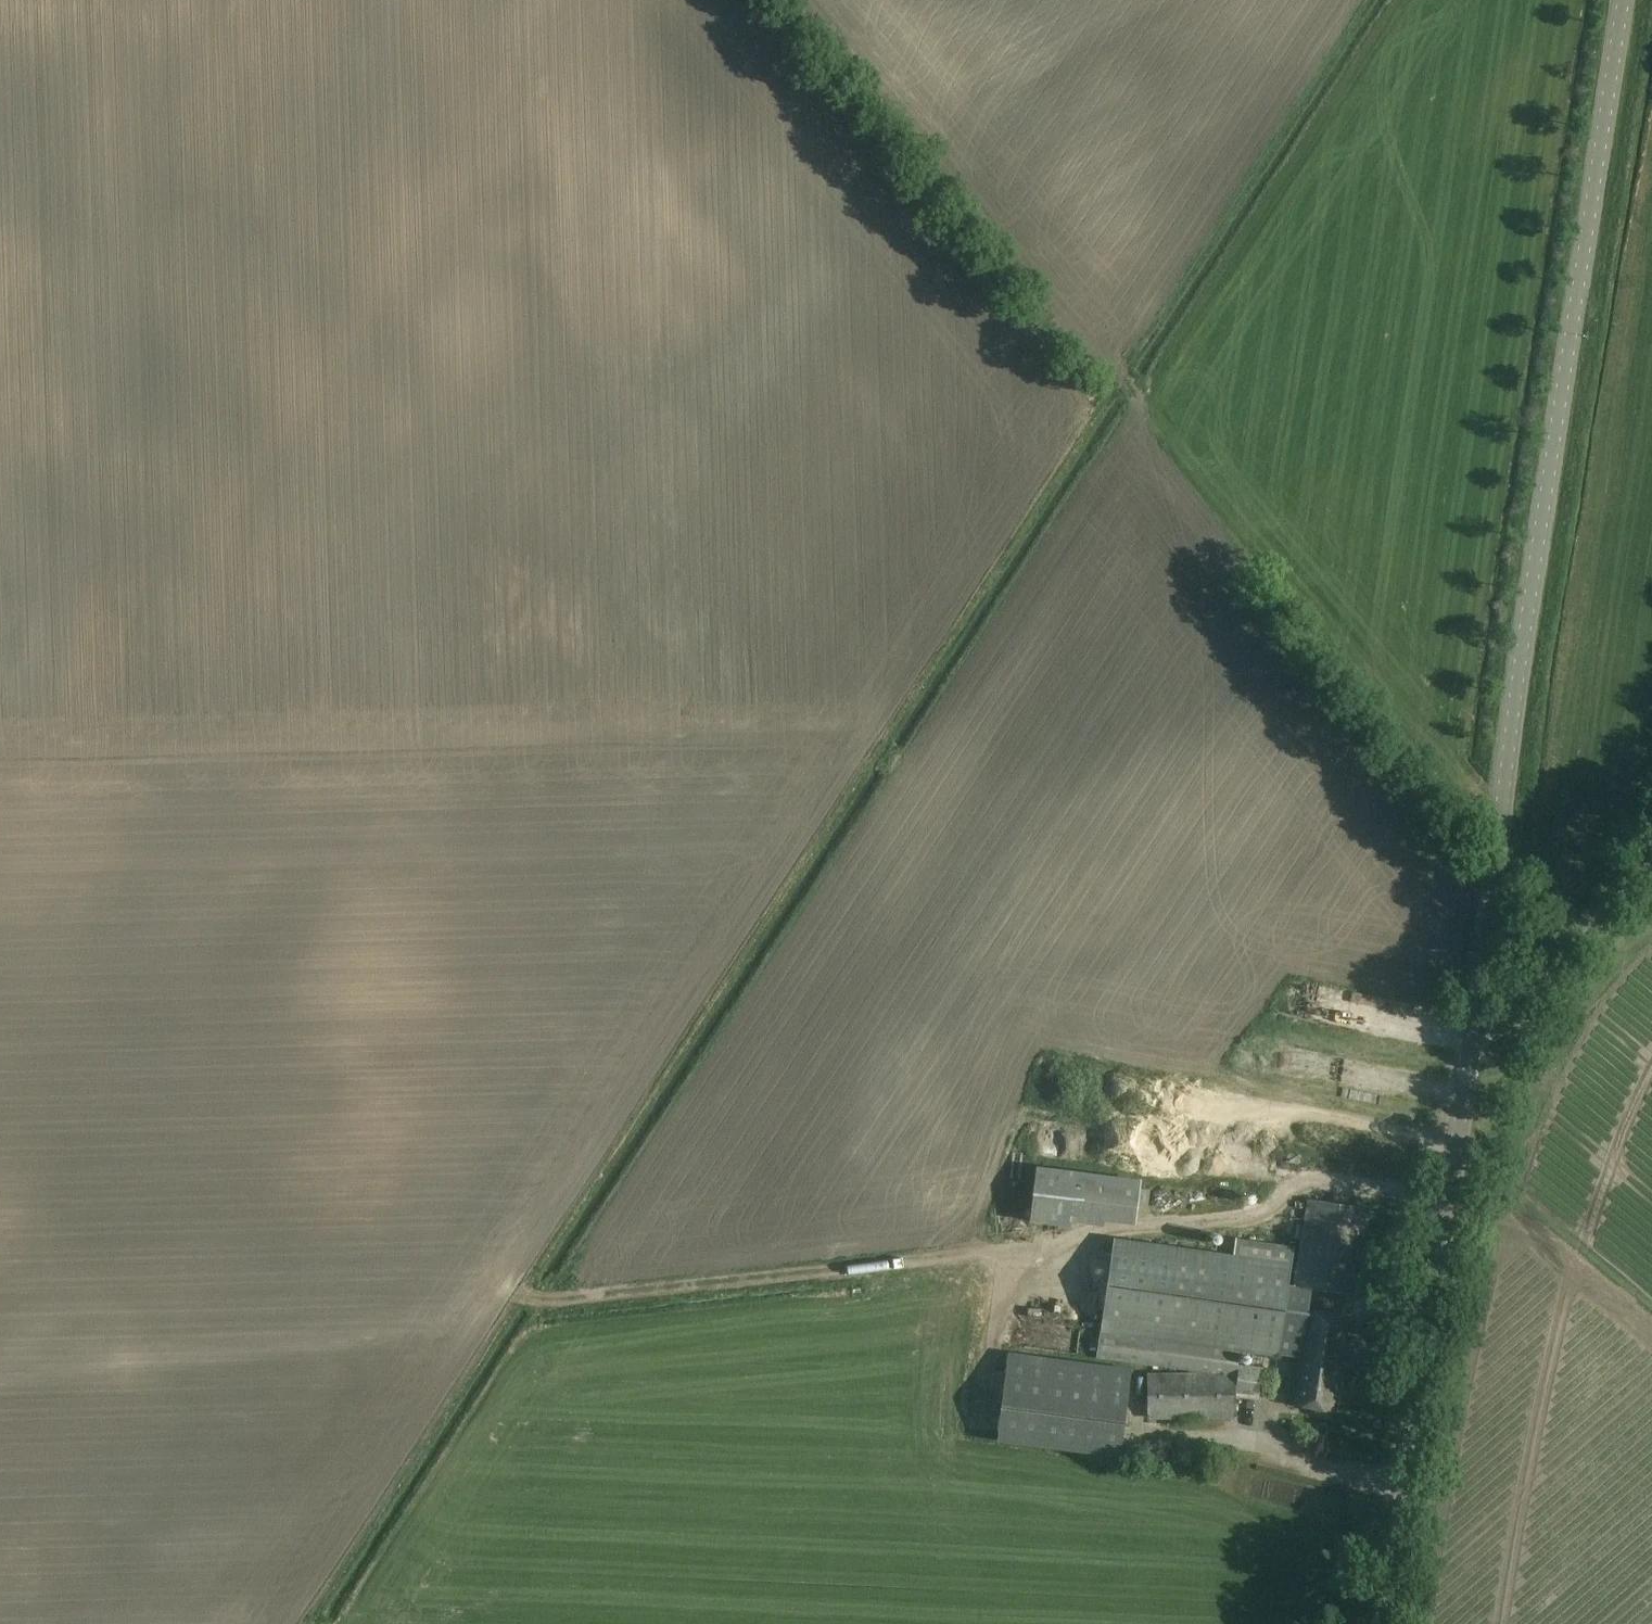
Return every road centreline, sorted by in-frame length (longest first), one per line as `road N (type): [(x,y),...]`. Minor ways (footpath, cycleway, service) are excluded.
road 1 (tertiary): [(1479,1012),(1528,625),(1626,0)]
road 2 (tertiary): [(1379,1623),(1479,1012)]
road 3 (unclassified): [(1479,1012),(1520,1010),(1576,932),(1651,863)]

